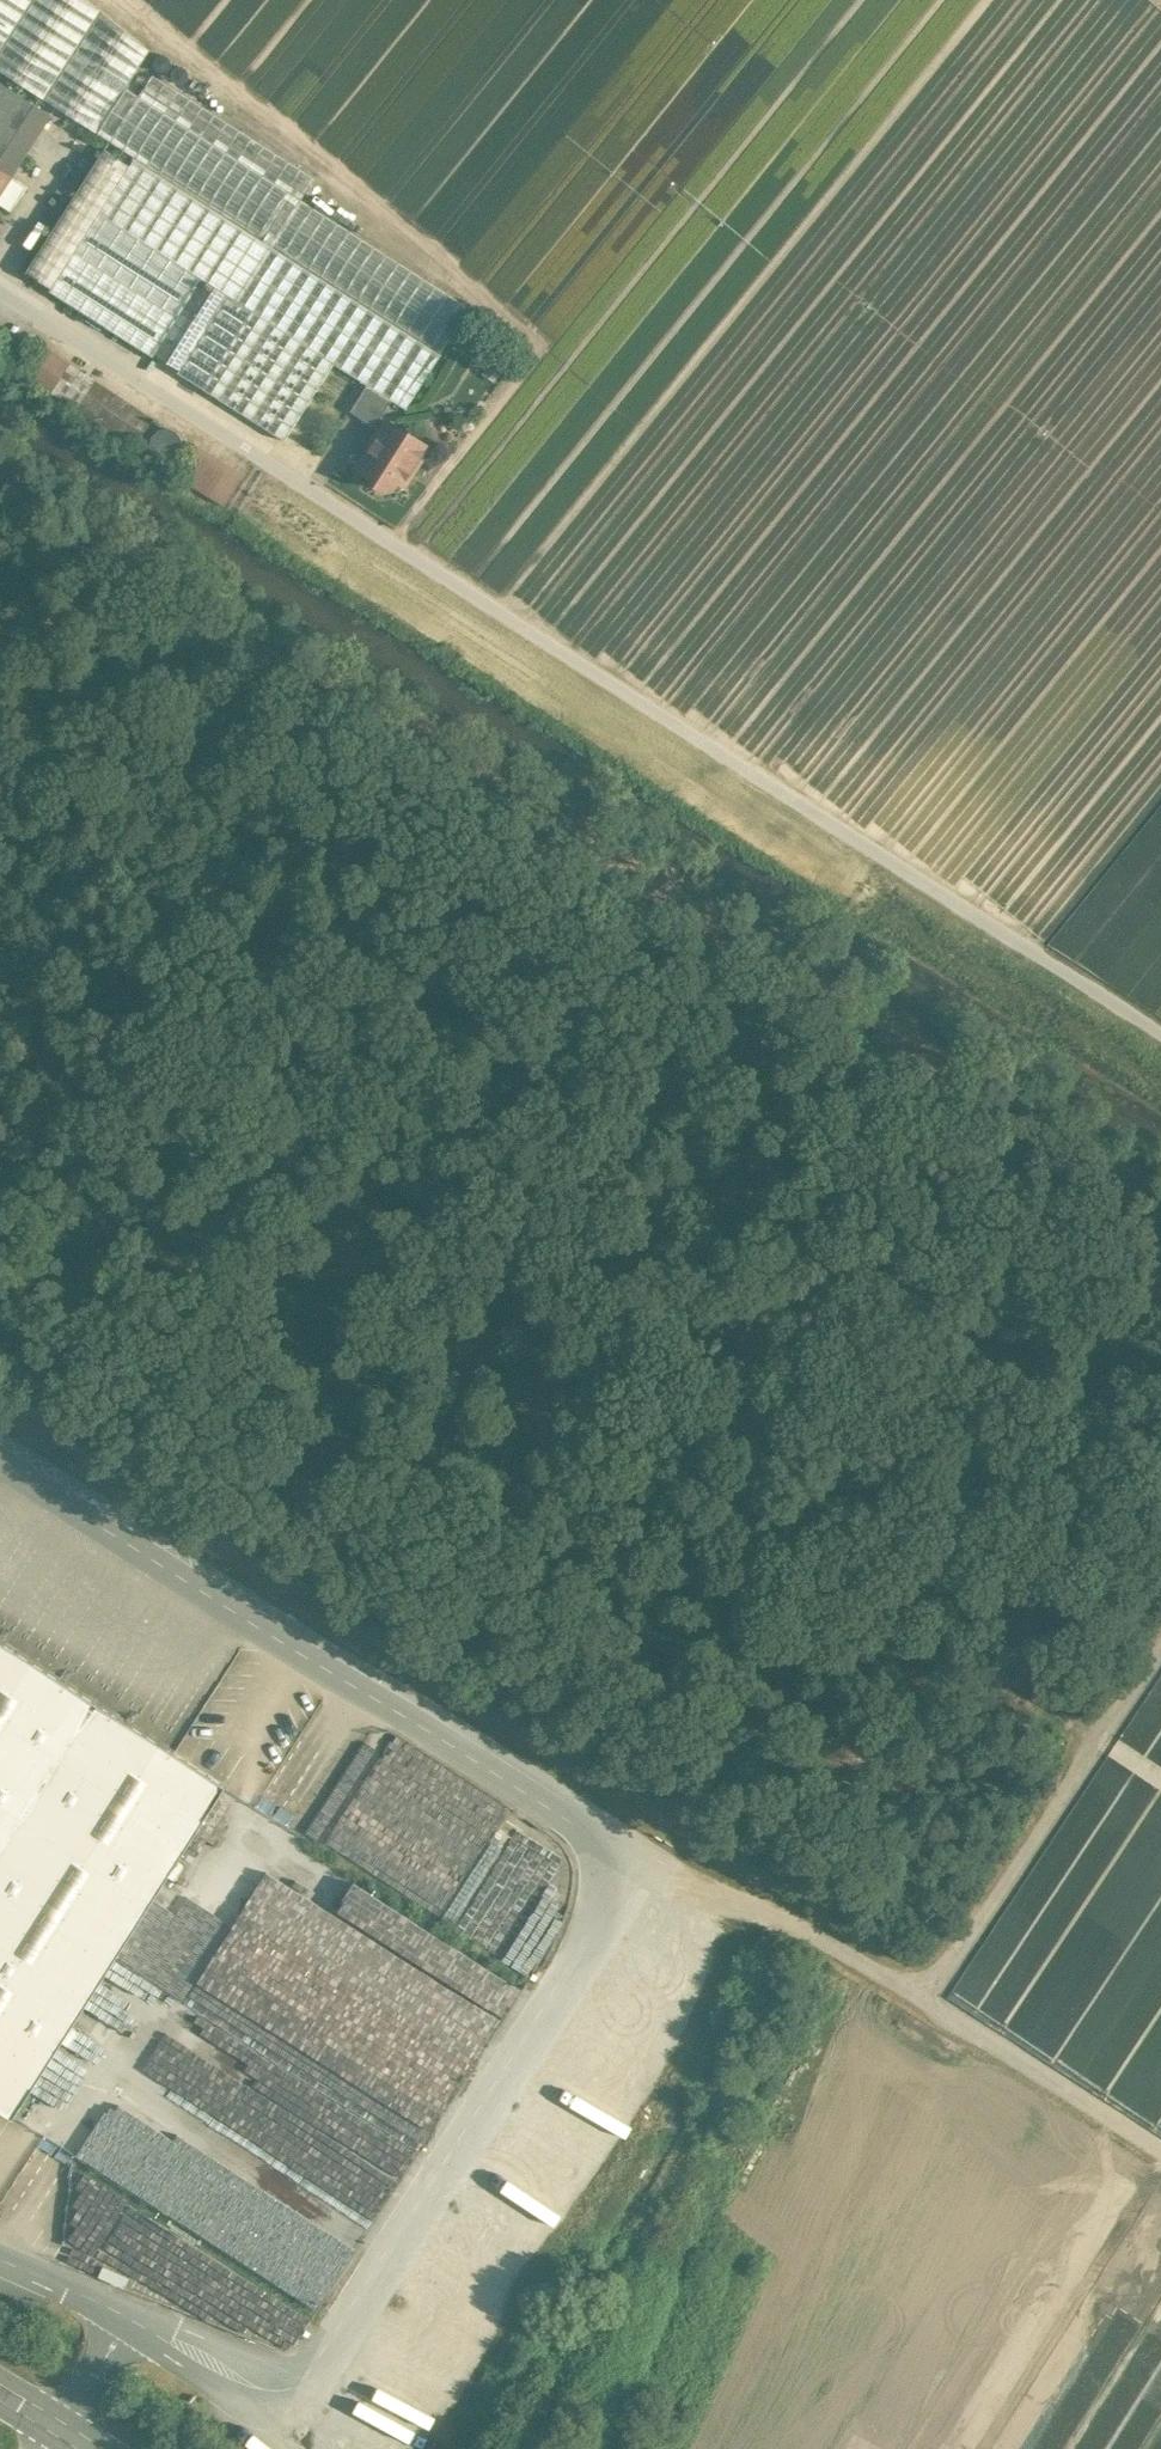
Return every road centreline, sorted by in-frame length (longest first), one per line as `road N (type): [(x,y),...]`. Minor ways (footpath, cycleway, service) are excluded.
road 1 (unclassified): [(0,295),(1160,1034)]

